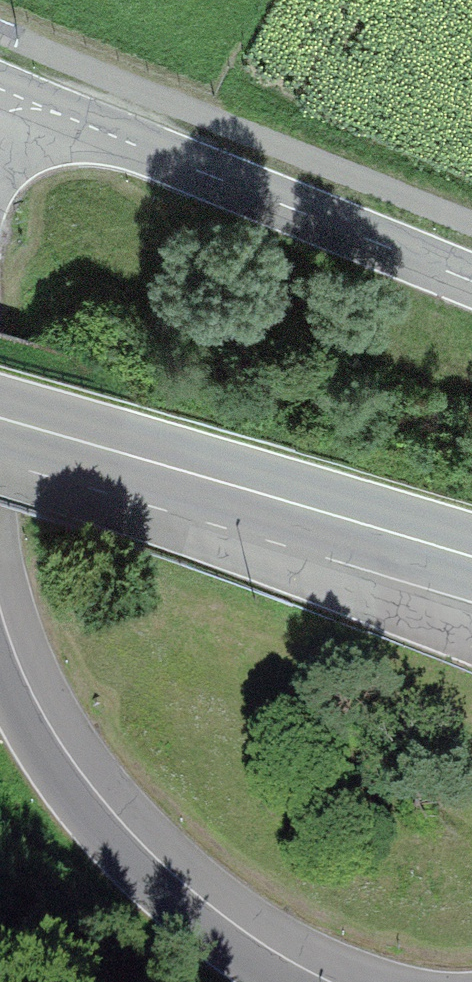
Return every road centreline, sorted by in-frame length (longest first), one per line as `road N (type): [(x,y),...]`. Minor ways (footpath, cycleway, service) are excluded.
road 1 (tertiary): [(471,282),(62,116),(0,107)]
road 2 (tertiary): [(0,464),(471,640)]
road 3 (primary): [(471,560),(0,422)]
road 4 (tertiary): [(0,618),(29,695),(84,788),(182,884),(311,981)]

